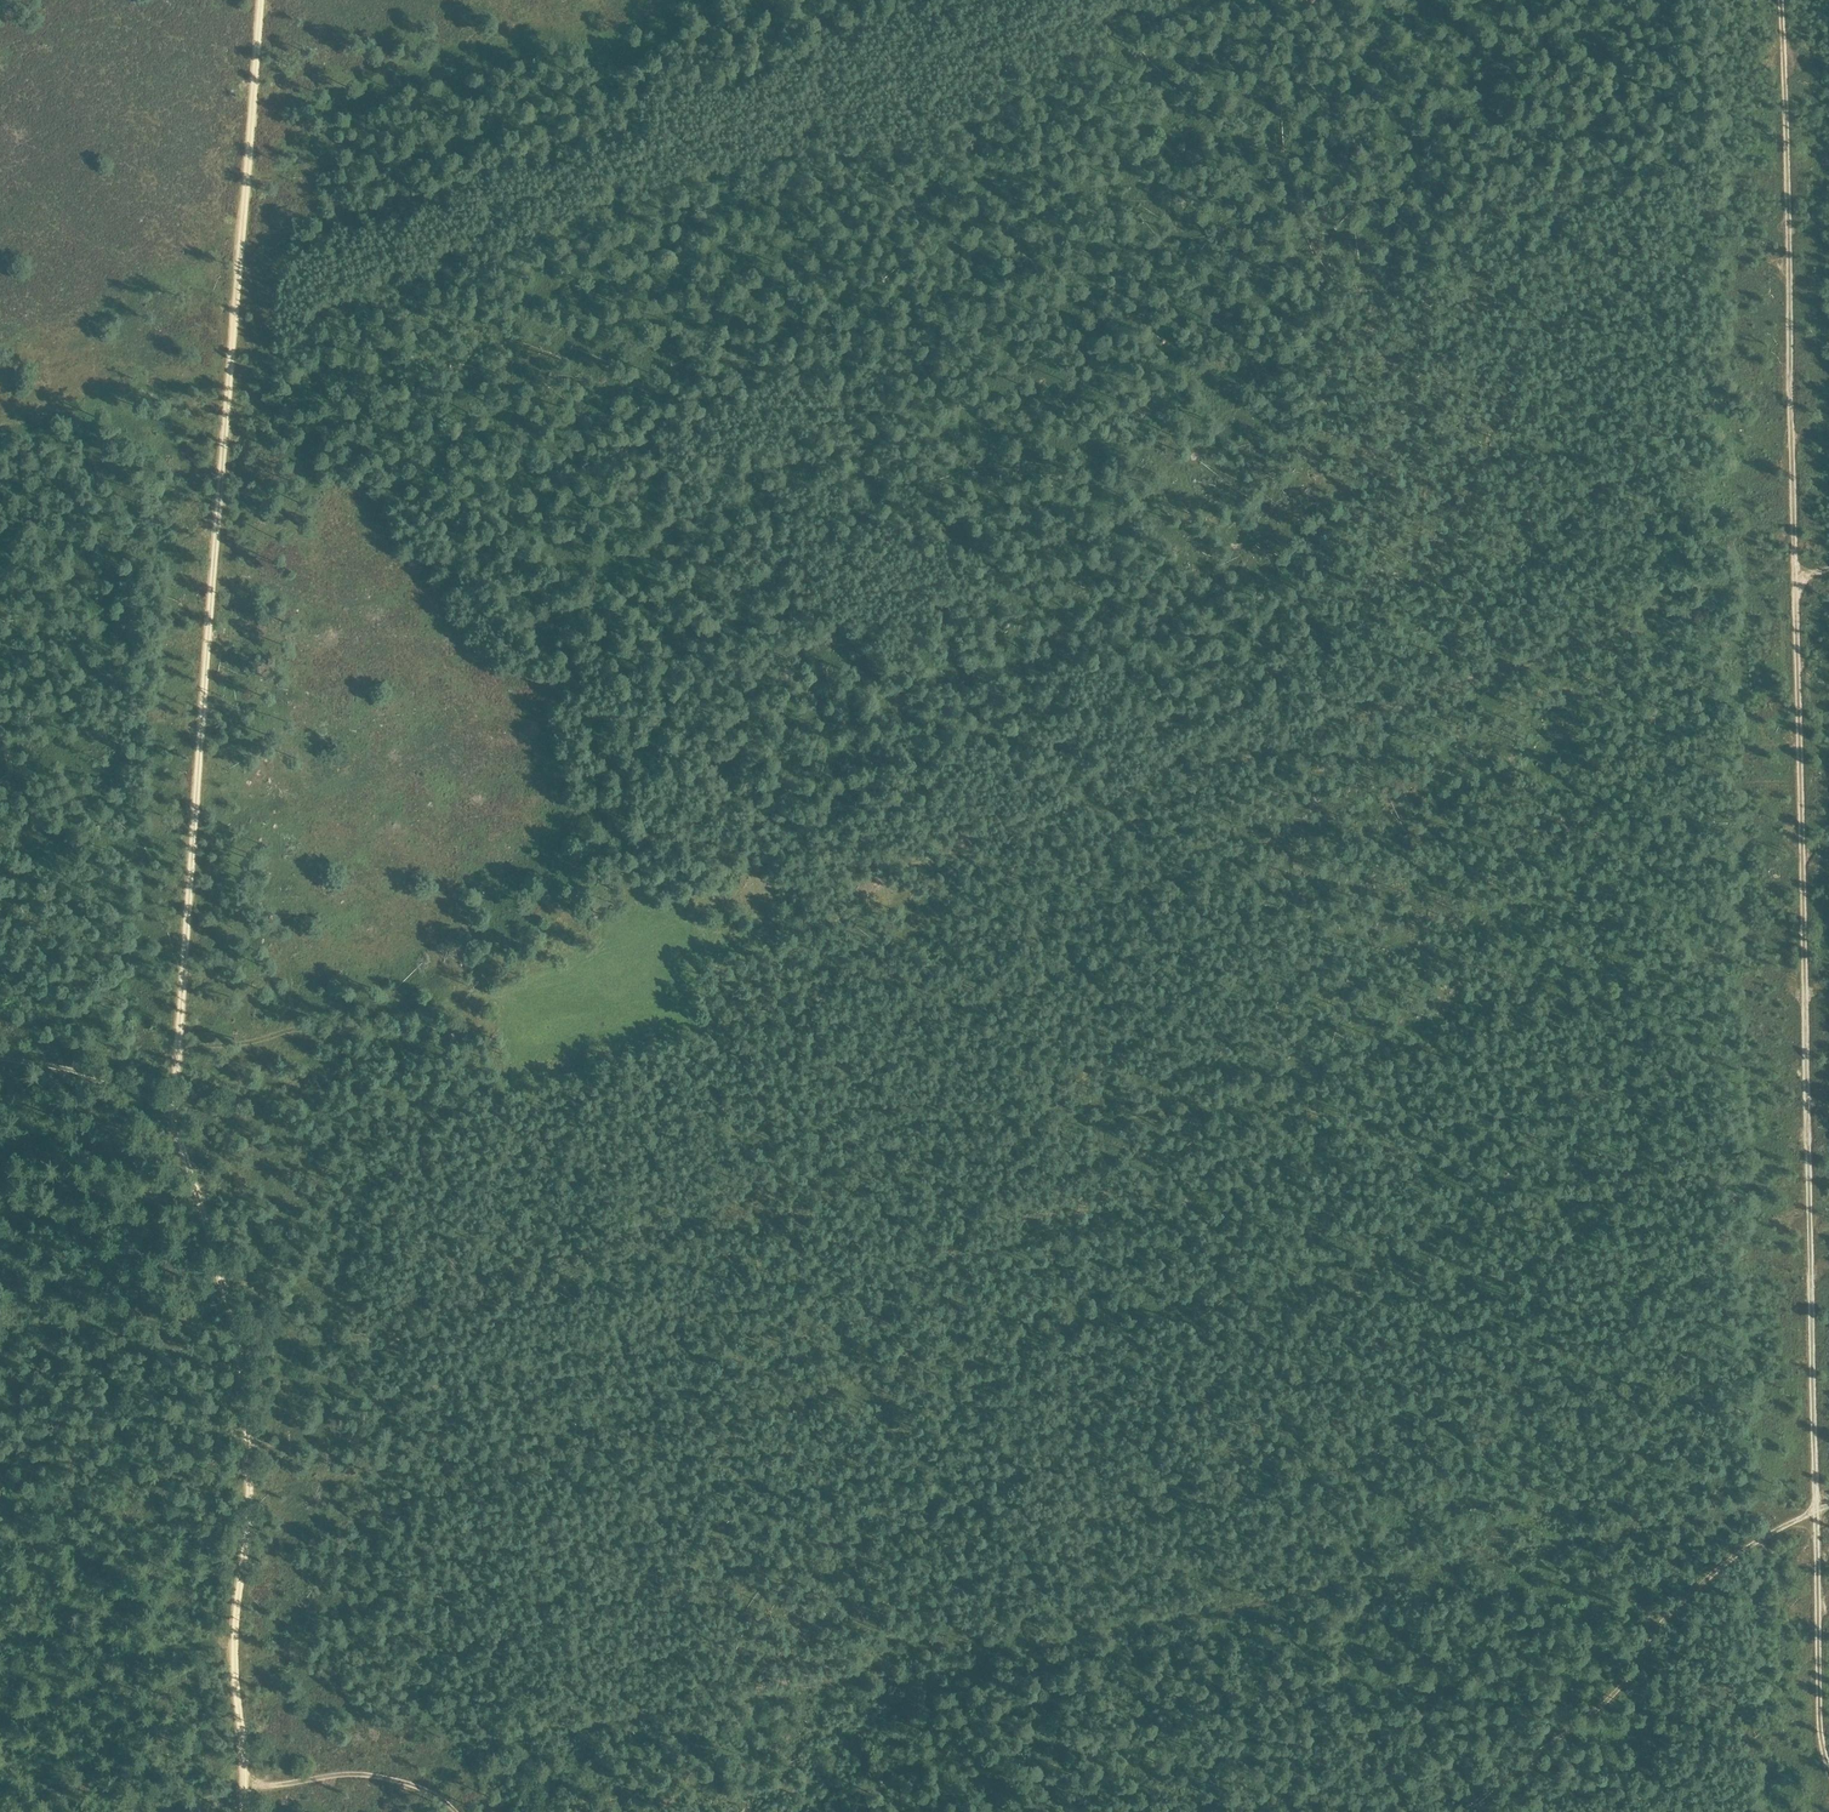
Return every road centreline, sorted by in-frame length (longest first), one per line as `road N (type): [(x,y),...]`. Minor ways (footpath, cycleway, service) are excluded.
road 1 (track): [(244,1811),(234,1658),(251,1507),(241,1335),(172,1099),(258,0)]
road 2 (track): [(1778,0),(1816,1510)]
road 3 (track): [(1458,1811),(1605,1702),(1674,1608),(1770,1533),(1816,1510)]
road 4 (track): [(1816,1510),(1818,1730),(1828,1759)]
road 5 (track): [(246,1790),(356,1771),(424,1790),(452,1811)]
road 6 (track): [(172,1099),(92,1070),(0,1051)]

